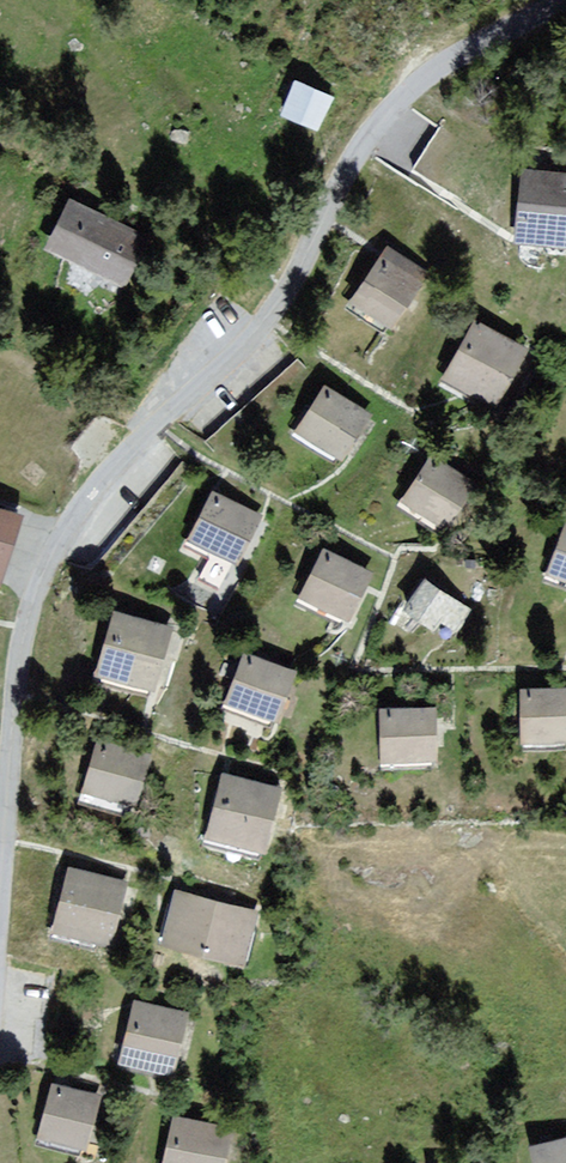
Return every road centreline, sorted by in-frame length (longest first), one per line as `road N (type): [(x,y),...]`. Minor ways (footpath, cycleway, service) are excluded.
road 1 (residential): [(565,2),(413,80),(353,155),(303,268),(272,313),(61,531),(20,639),(0,946)]

